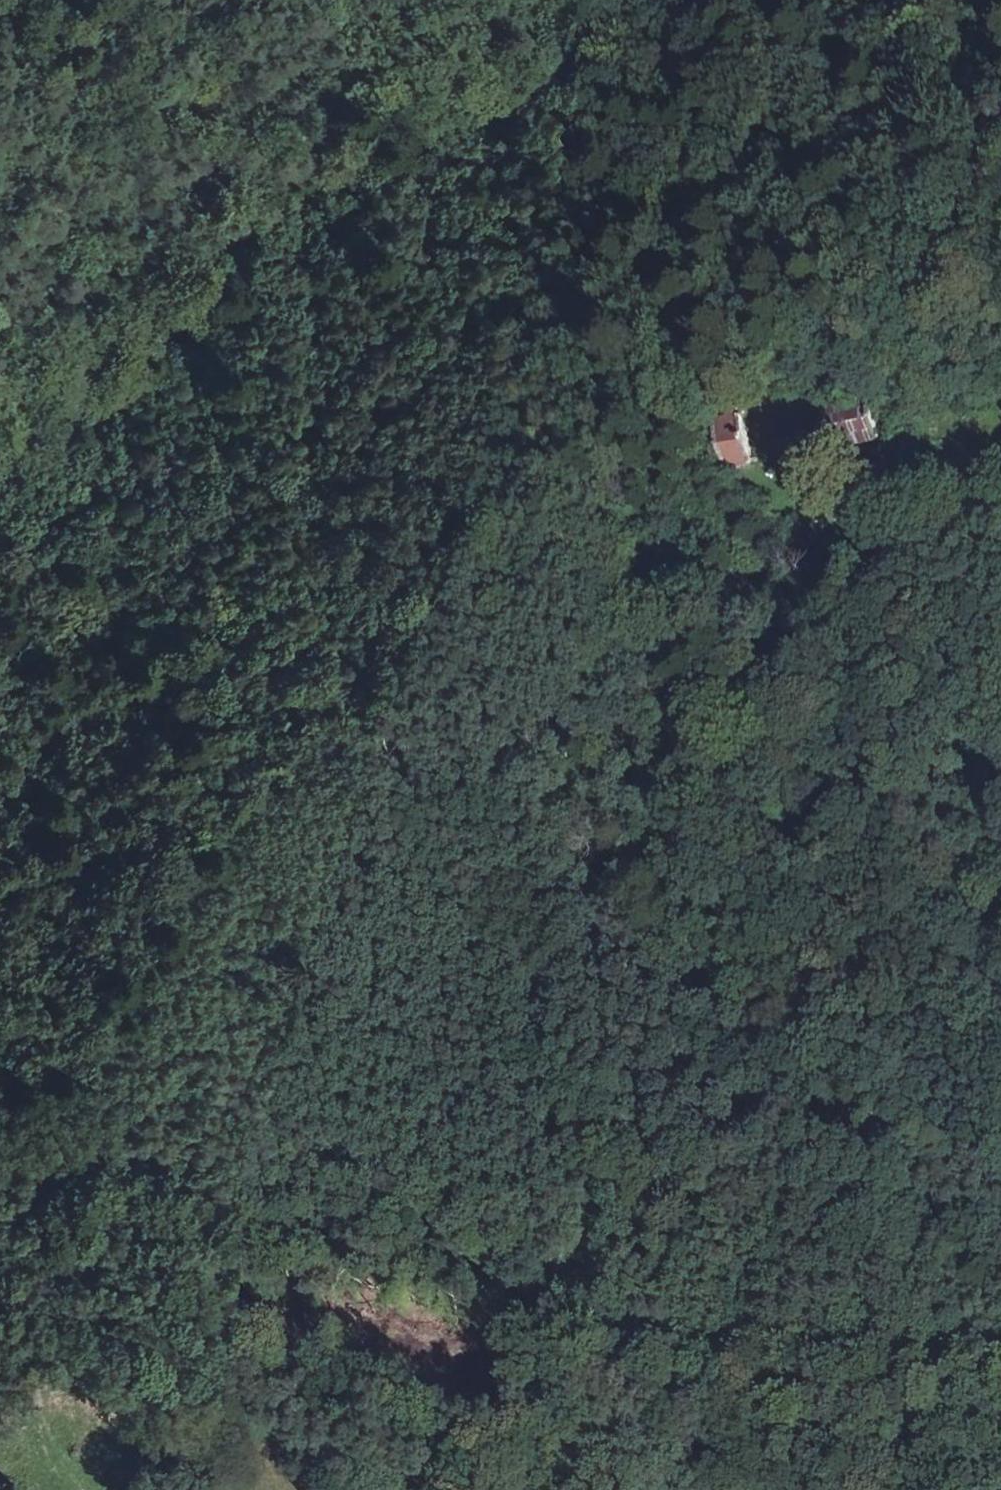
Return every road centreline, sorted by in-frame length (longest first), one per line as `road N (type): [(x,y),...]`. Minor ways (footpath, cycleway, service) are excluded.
road 1 (track): [(564,567),(718,565),(873,499),(1000,495)]

